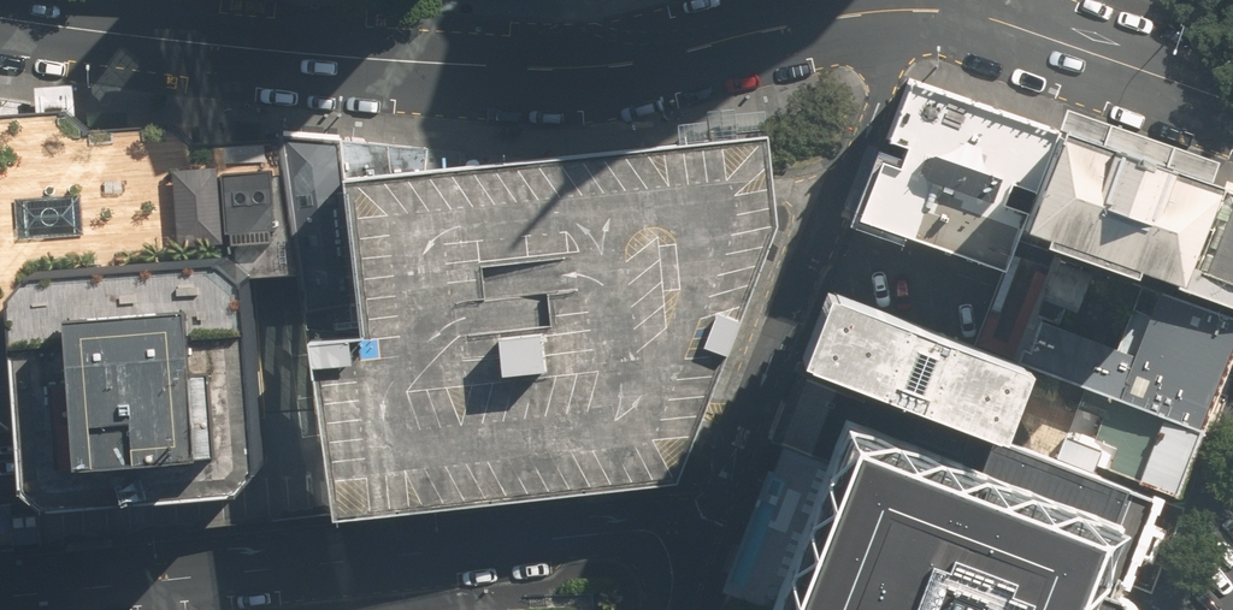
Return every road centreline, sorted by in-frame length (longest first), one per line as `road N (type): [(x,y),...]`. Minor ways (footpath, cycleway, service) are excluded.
road 1 (tertiary): [(877,11),(617,65),(558,70),(381,62),(0,16)]
road 2 (residential): [(0,598),(635,533),(690,551)]
road 3 (residential): [(877,11),(878,81),(867,128),(730,470),(690,551)]
road 4 (tertiary): [(1232,102),(975,13)]

